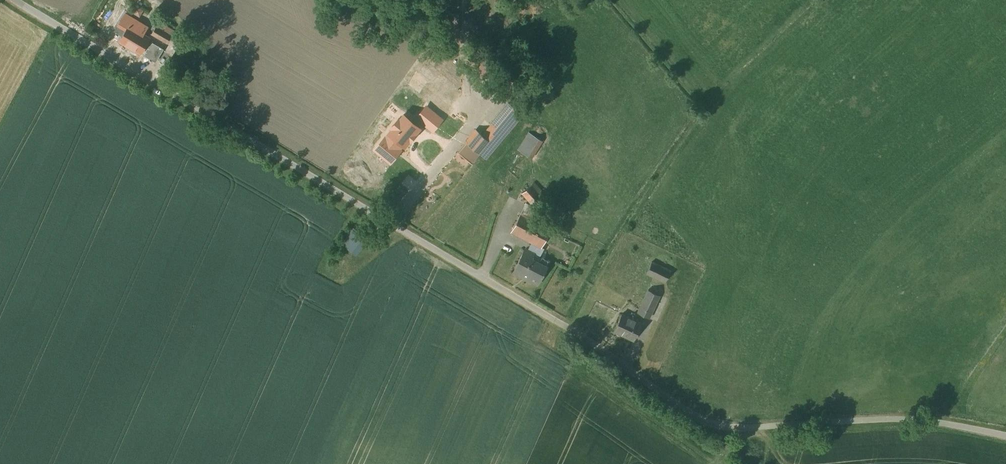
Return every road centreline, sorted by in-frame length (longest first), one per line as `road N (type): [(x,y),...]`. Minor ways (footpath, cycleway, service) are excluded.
road 1 (unclassified): [(1005,425),(931,416),(734,424),(20,0)]

